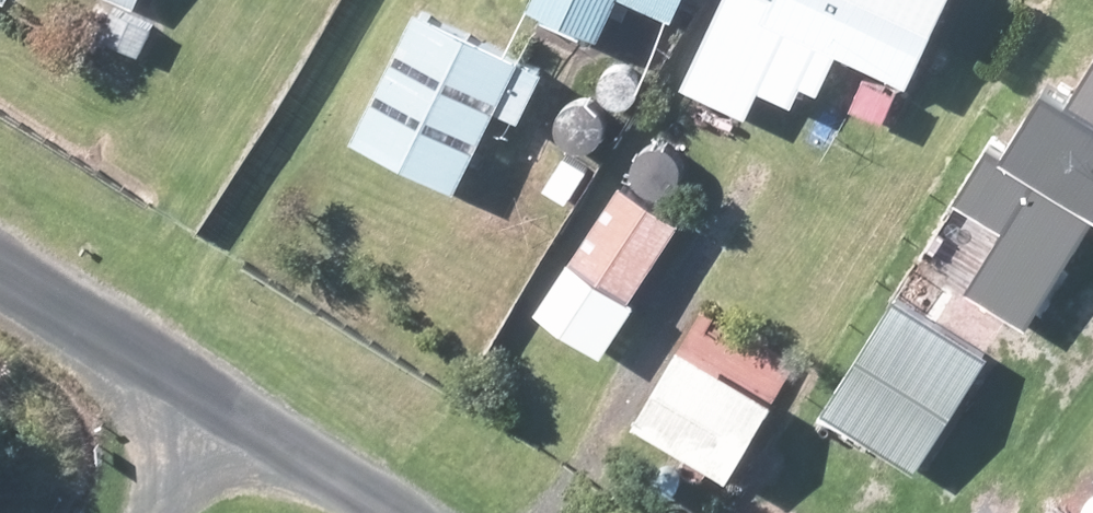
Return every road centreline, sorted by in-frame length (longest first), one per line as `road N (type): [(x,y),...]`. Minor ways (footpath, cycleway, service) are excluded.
road 1 (unclassified): [(0,274),(387,512)]
road 2 (track): [(149,512),(215,404)]

